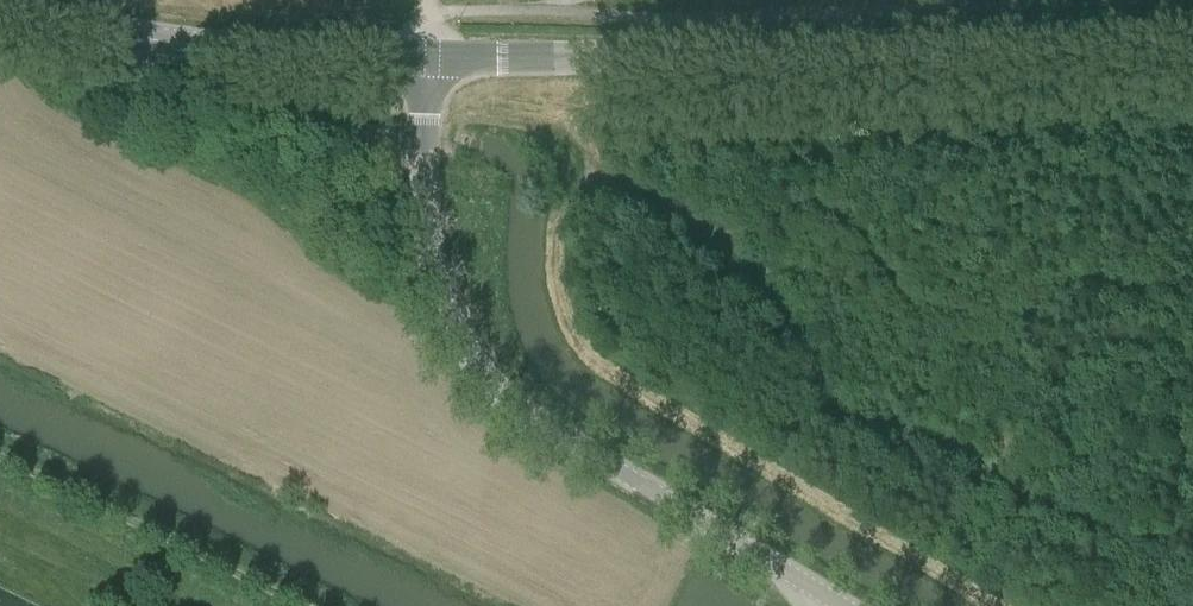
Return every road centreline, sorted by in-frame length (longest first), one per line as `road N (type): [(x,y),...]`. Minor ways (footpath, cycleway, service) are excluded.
road 1 (tertiary): [(1192,32),(424,52)]
road 2 (tertiary): [(805,582),(481,378),(449,346),(433,307),(424,52)]
road 3 (tertiary): [(424,52),(149,38),(0,5)]
road 4 (track): [(0,458),(303,605)]

